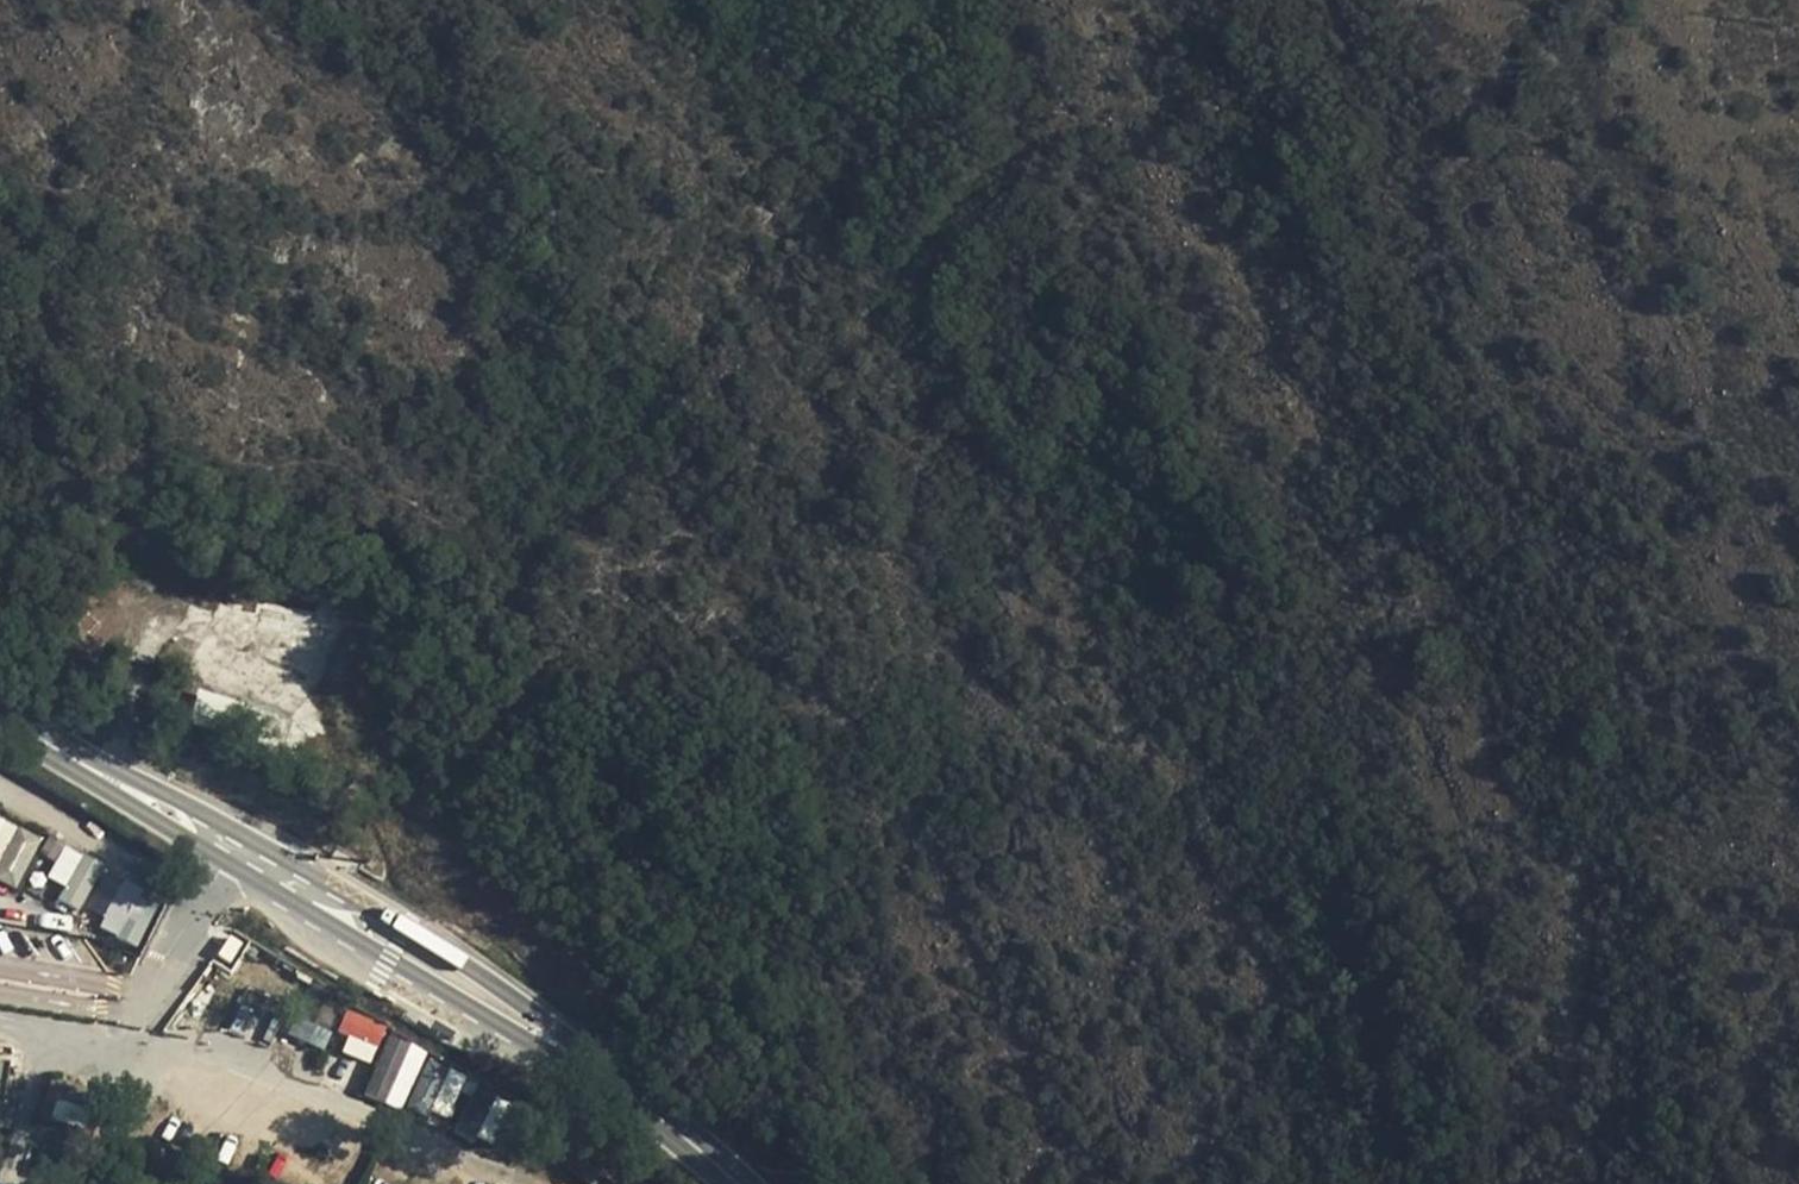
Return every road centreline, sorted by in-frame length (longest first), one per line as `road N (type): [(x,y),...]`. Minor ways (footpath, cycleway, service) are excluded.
road 1 (primary): [(602,1074),(547,1017),(407,926),(206,812),(68,755)]
road 2 (primary): [(68,755),(190,841),(438,990),(602,1074)]
road 3 (primary): [(602,1074),(736,1183)]

